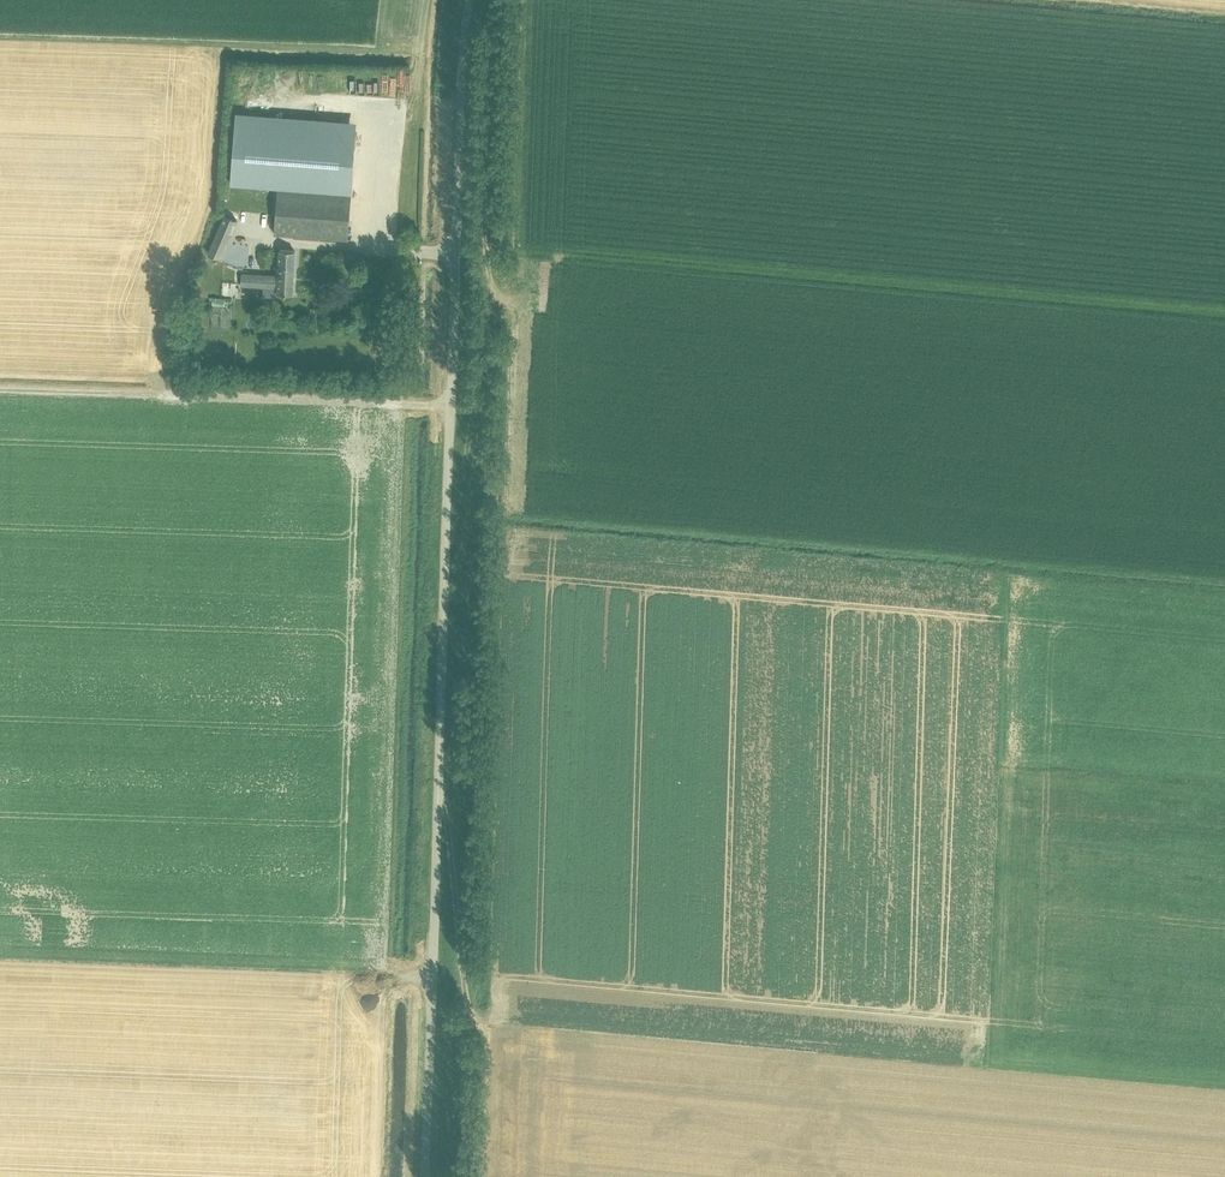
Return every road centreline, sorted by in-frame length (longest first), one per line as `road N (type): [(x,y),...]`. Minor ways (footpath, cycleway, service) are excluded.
road 1 (unclassified): [(425,1176),(467,0)]
road 2 (track): [(445,556),(460,514),(474,352),(498,299),(486,268),(482,206),(489,0)]

